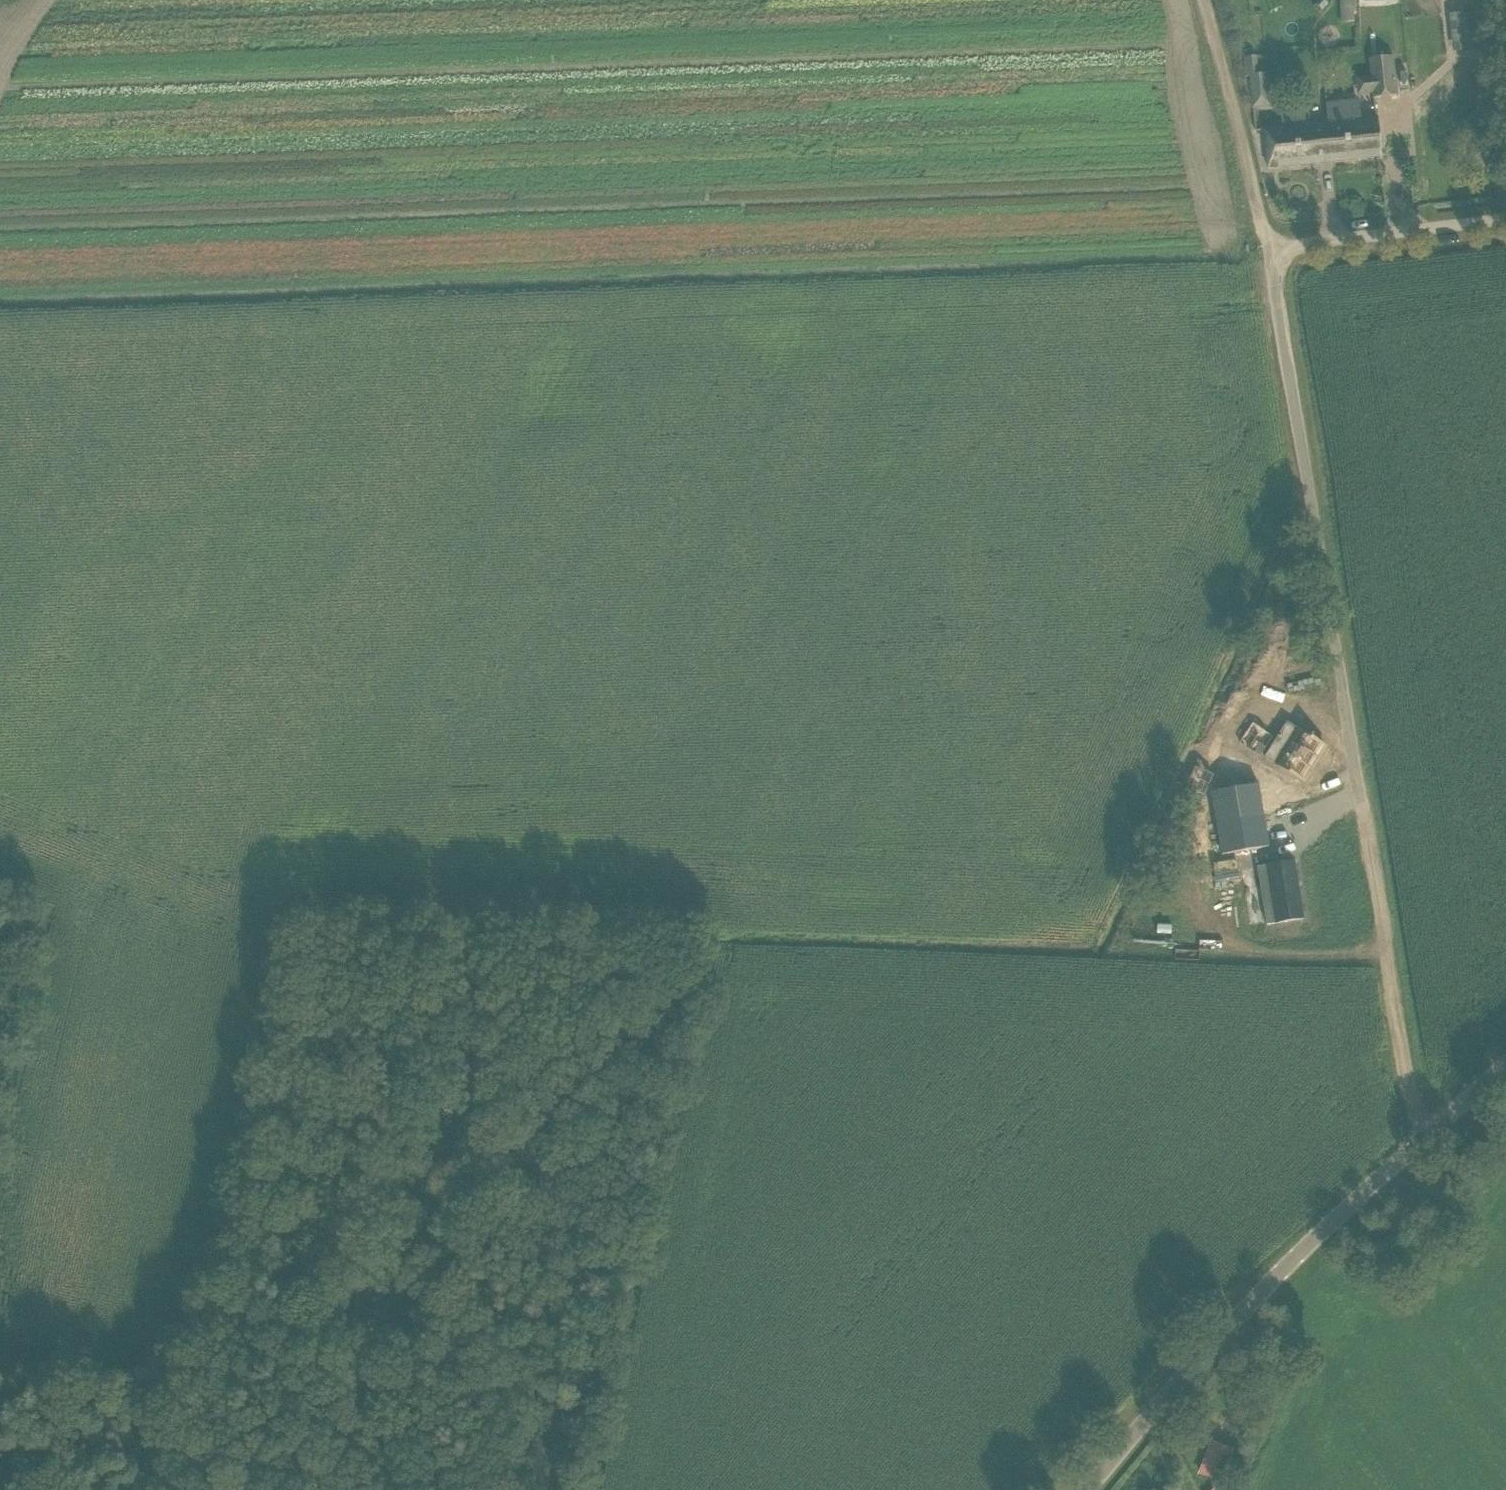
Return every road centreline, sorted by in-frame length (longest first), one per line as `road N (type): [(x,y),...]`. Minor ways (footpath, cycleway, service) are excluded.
road 1 (unclassified): [(1086,1489),(1288,1264),(1505,1063)]
road 2 (unclassified): [(1280,248),(1274,271),(1289,373),(1364,811)]
road 3 (track): [(1364,811),(1417,1141)]
road 4 (track): [(1204,0),(1267,236),(1280,248)]
road 5 (unclassified): [(1280,248),(1505,219)]

